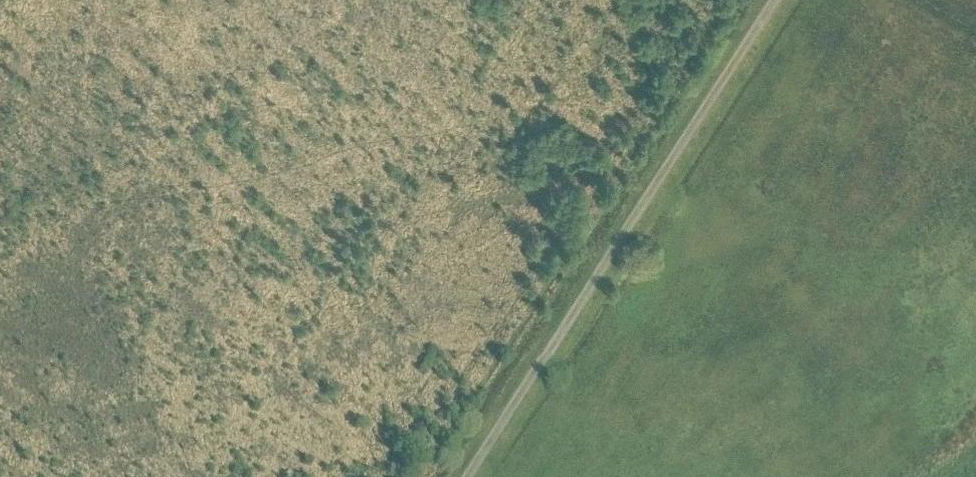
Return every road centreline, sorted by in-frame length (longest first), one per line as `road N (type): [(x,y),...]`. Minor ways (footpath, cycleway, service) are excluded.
road 1 (track): [(469,476),(775,0)]

